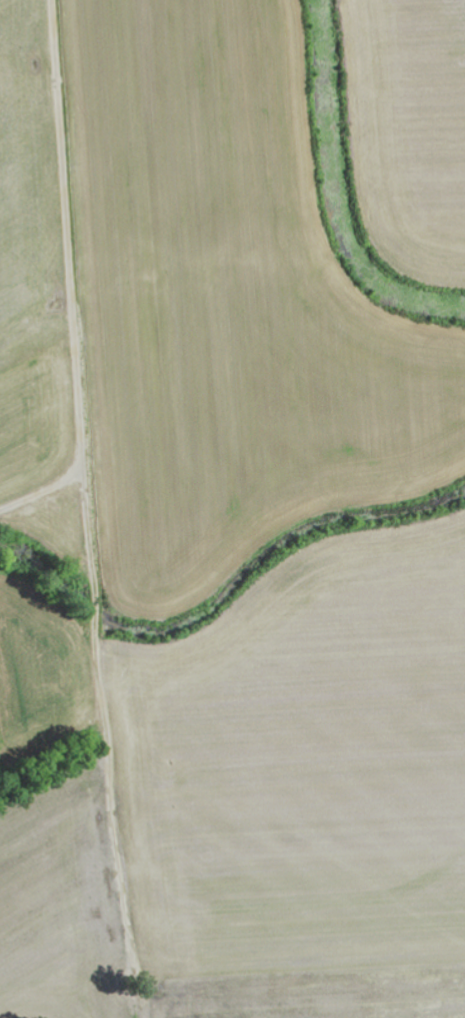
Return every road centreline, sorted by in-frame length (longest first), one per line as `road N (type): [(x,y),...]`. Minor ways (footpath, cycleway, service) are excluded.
road 1 (track): [(52,0),(82,450),(73,475),(0,507)]
road 2 (track): [(82,450),(98,610),(96,690),(109,741),(107,810),(128,948),(150,992)]

